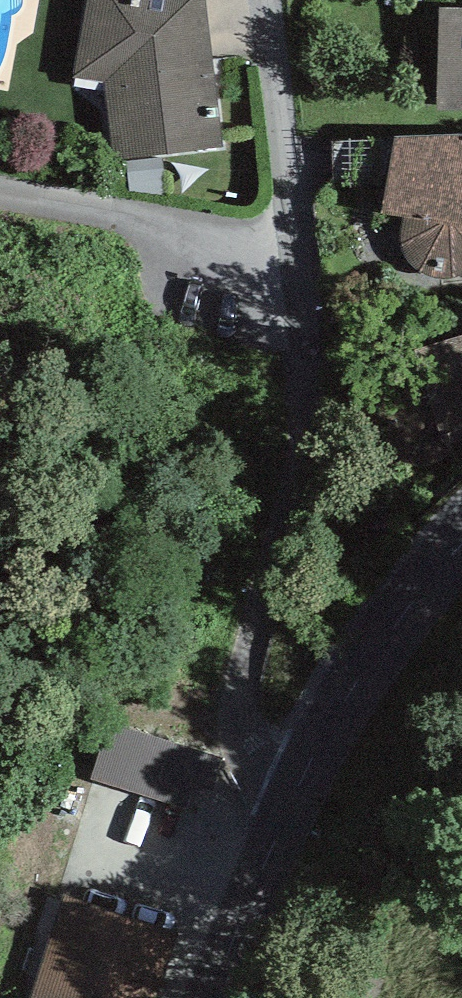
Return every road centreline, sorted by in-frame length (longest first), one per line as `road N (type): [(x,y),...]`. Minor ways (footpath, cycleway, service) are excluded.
road 1 (residential): [(305,776),(257,739),(241,705),(307,455),(297,254)]
road 2 (residential): [(0,195),(297,254)]
road 3 (tertiary): [(461,544),(400,617),(305,776)]
road 4 (residential): [(297,254),(269,0)]
road 5 (tertiary): [(305,776),(210,997)]

